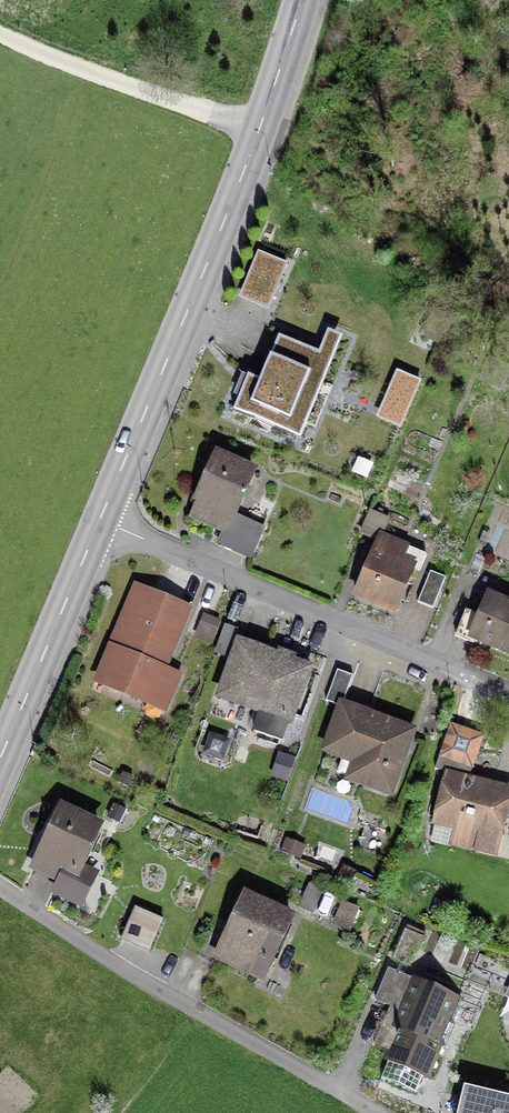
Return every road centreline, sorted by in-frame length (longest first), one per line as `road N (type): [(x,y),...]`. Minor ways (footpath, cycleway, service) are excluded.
road 1 (tertiary): [(300,0),(266,129),(104,522)]
road 2 (residential): [(508,693),(104,522)]
road 3 (track): [(0,38),(266,129)]
road 4 (tertiary): [(104,522),(0,766)]

